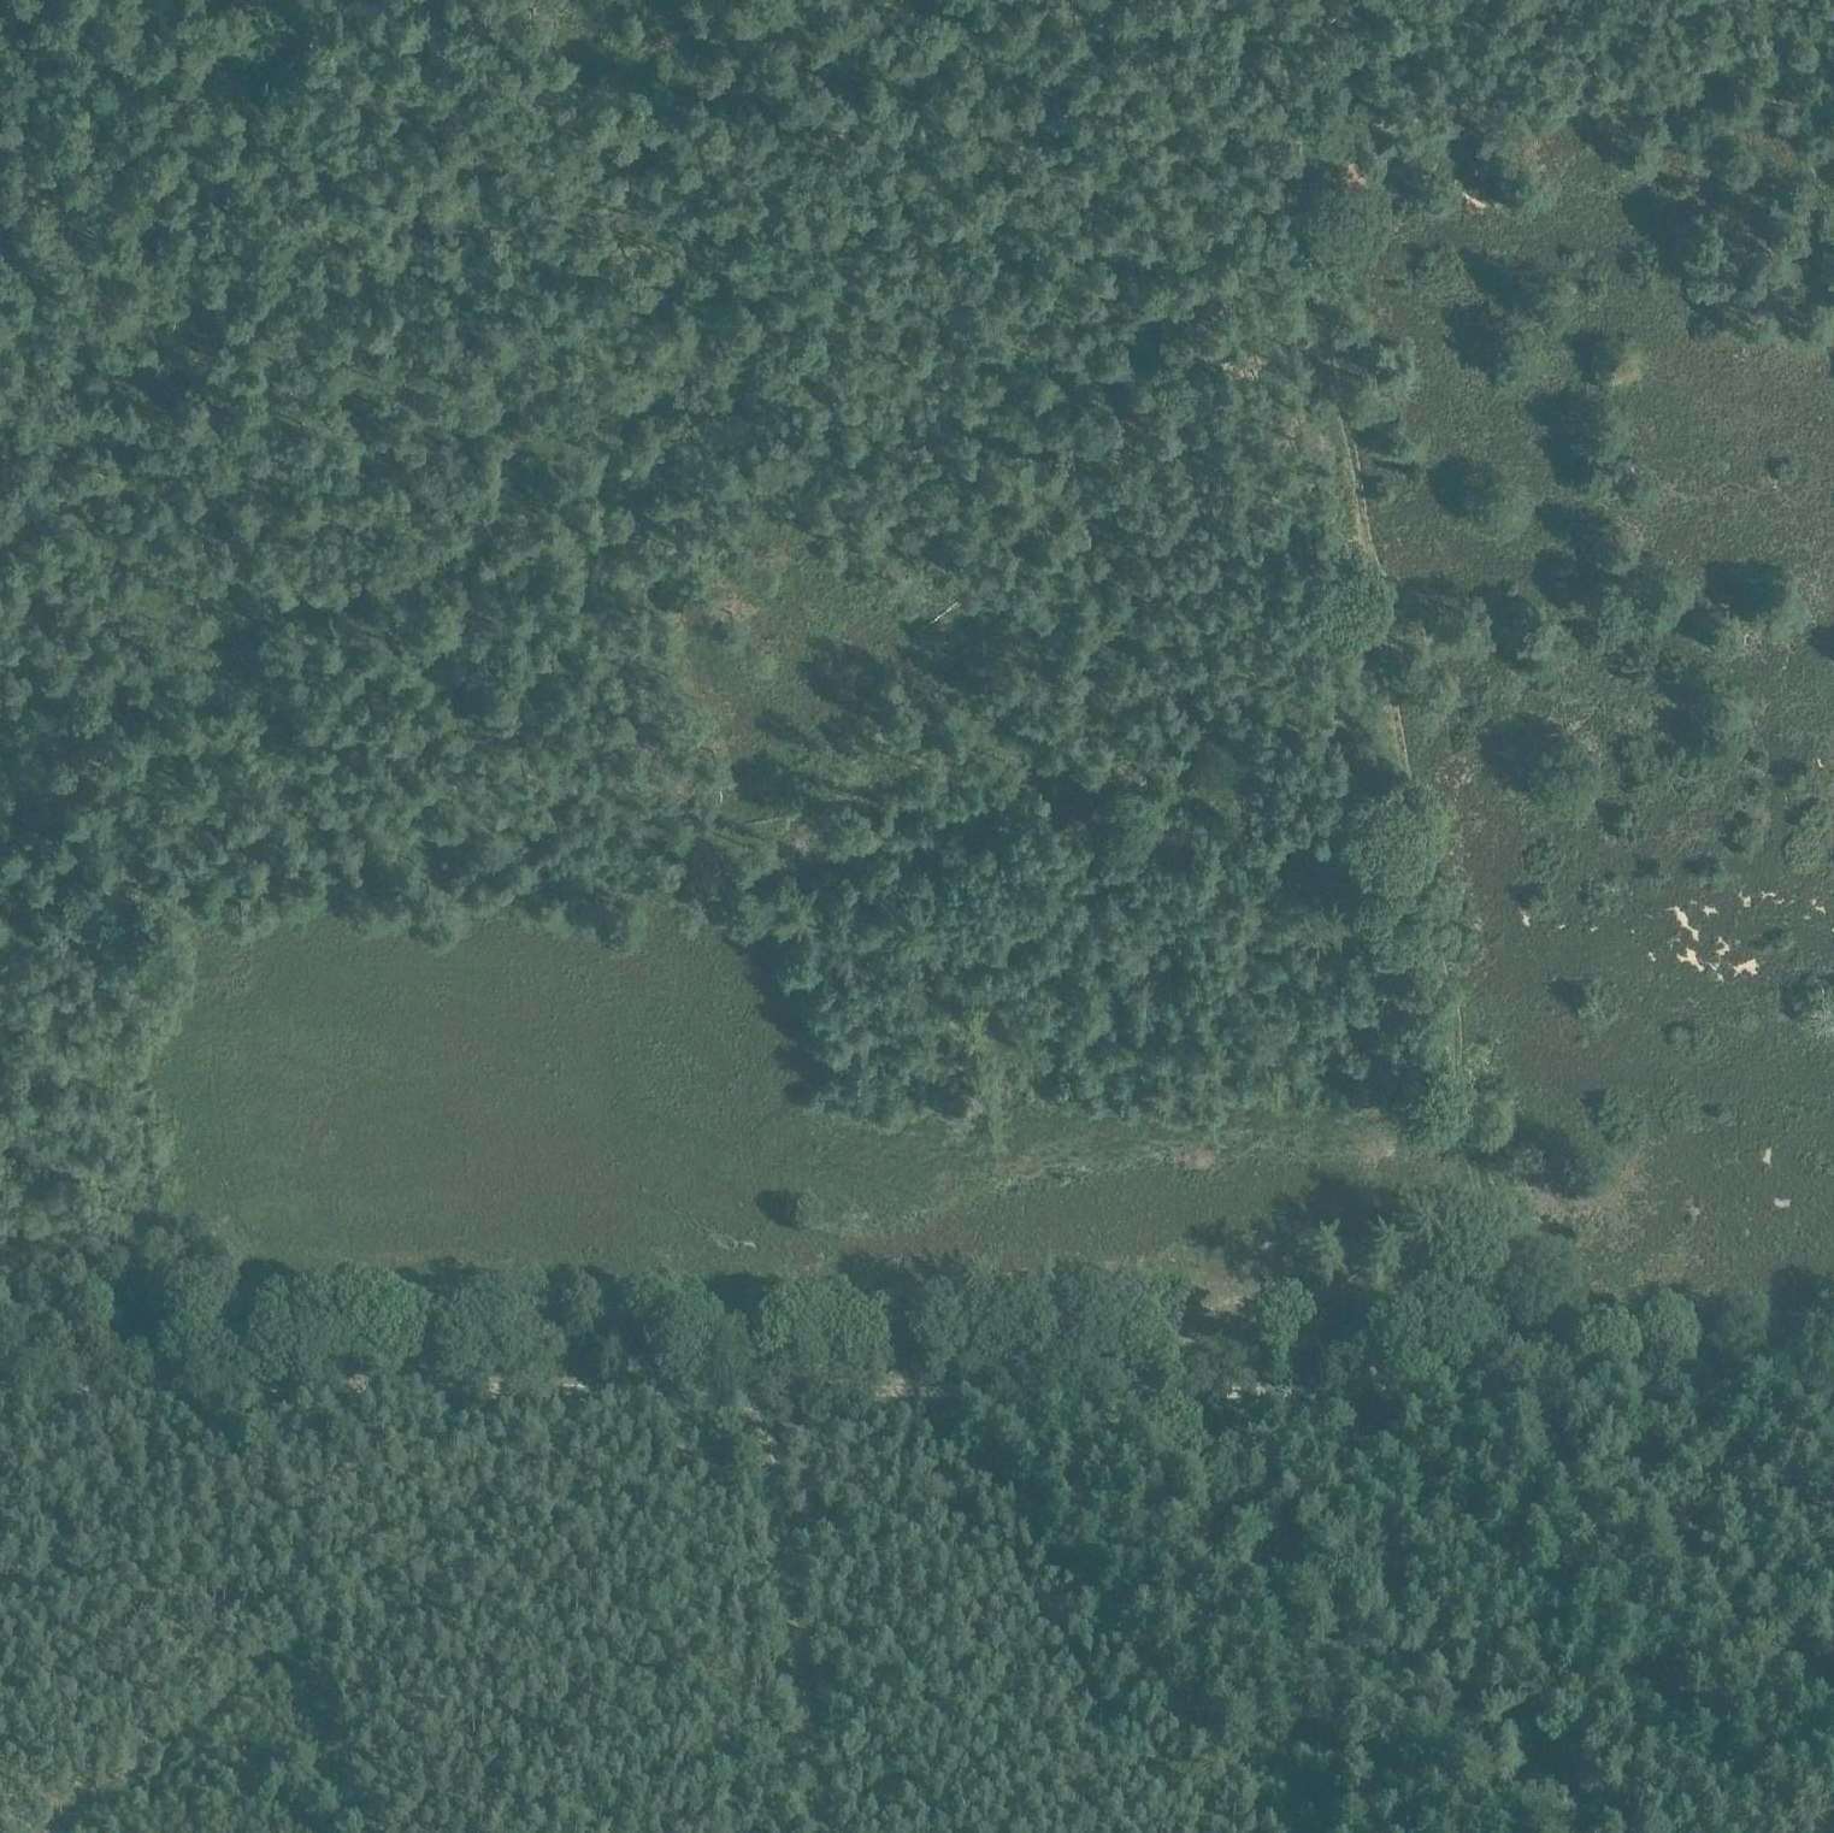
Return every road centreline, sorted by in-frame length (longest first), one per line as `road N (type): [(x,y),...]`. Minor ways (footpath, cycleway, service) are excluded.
road 1 (track): [(1833,1390),(0,1386)]
road 2 (track): [(1267,0),(1504,1392)]
road 3 (track): [(759,1390),(818,1832)]

